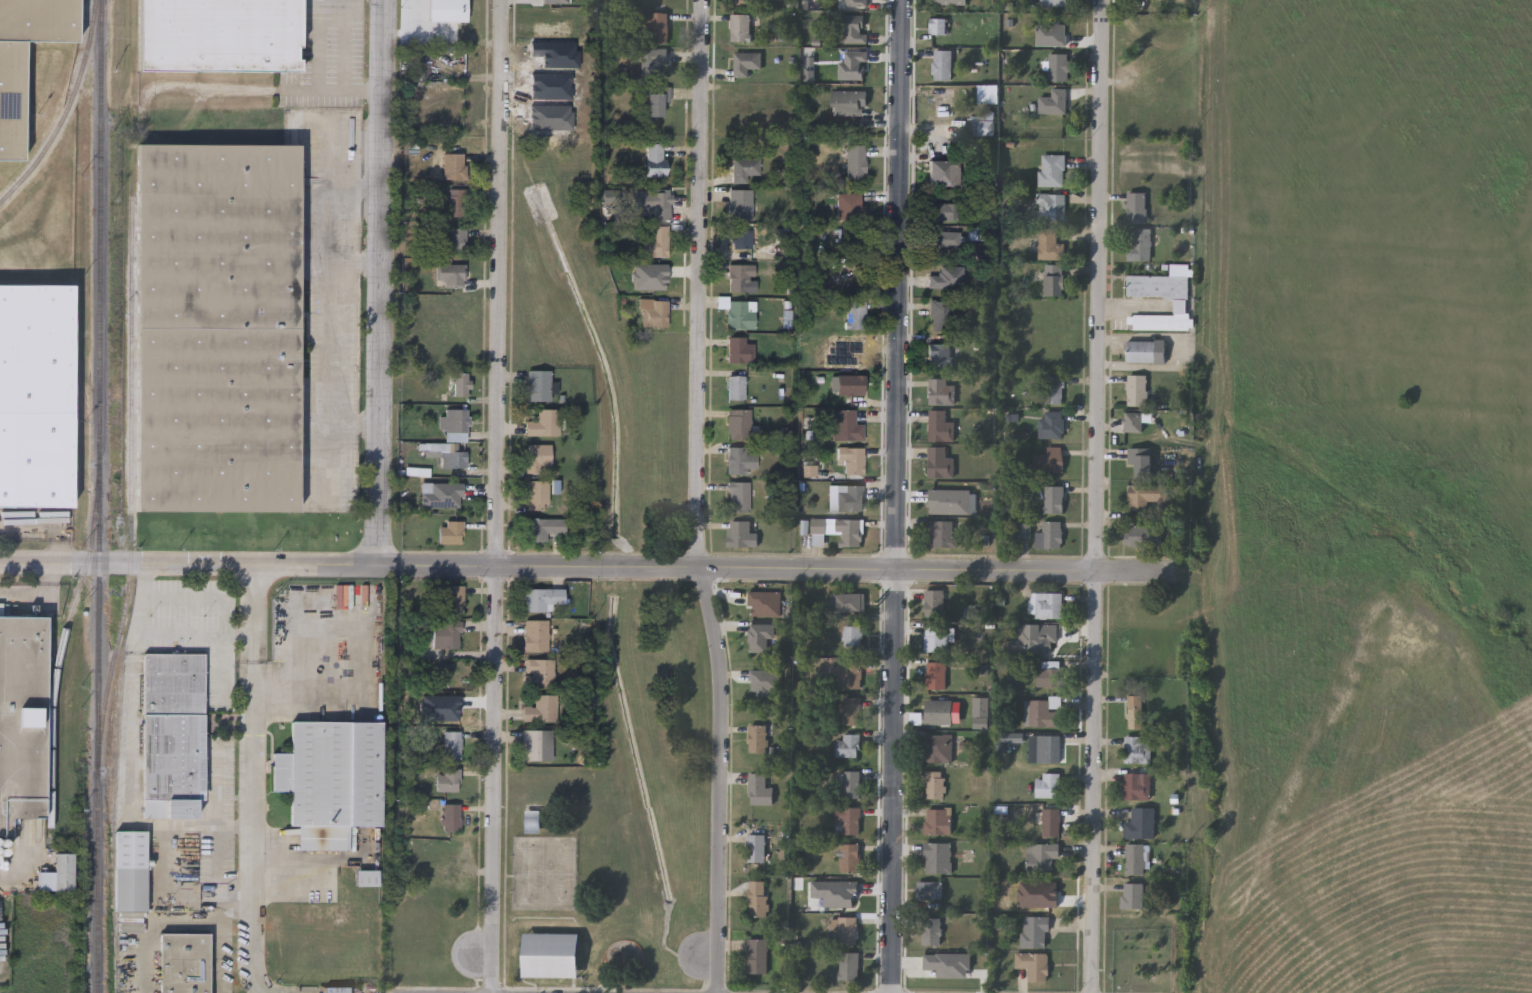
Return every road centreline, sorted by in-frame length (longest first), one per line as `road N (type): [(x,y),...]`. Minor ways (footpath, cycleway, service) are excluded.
road 1 (residential): [(1179,574),(0,562)]
road 2 (residential): [(701,0),(696,509),(723,676),(719,992)]
road 3 (residential): [(900,0),(890,992)]
road 4 (residential): [(501,0),(493,992)]
road 5 (residential): [(1097,0),(1093,992)]
road 6 (residential): [(381,0),(380,565)]

